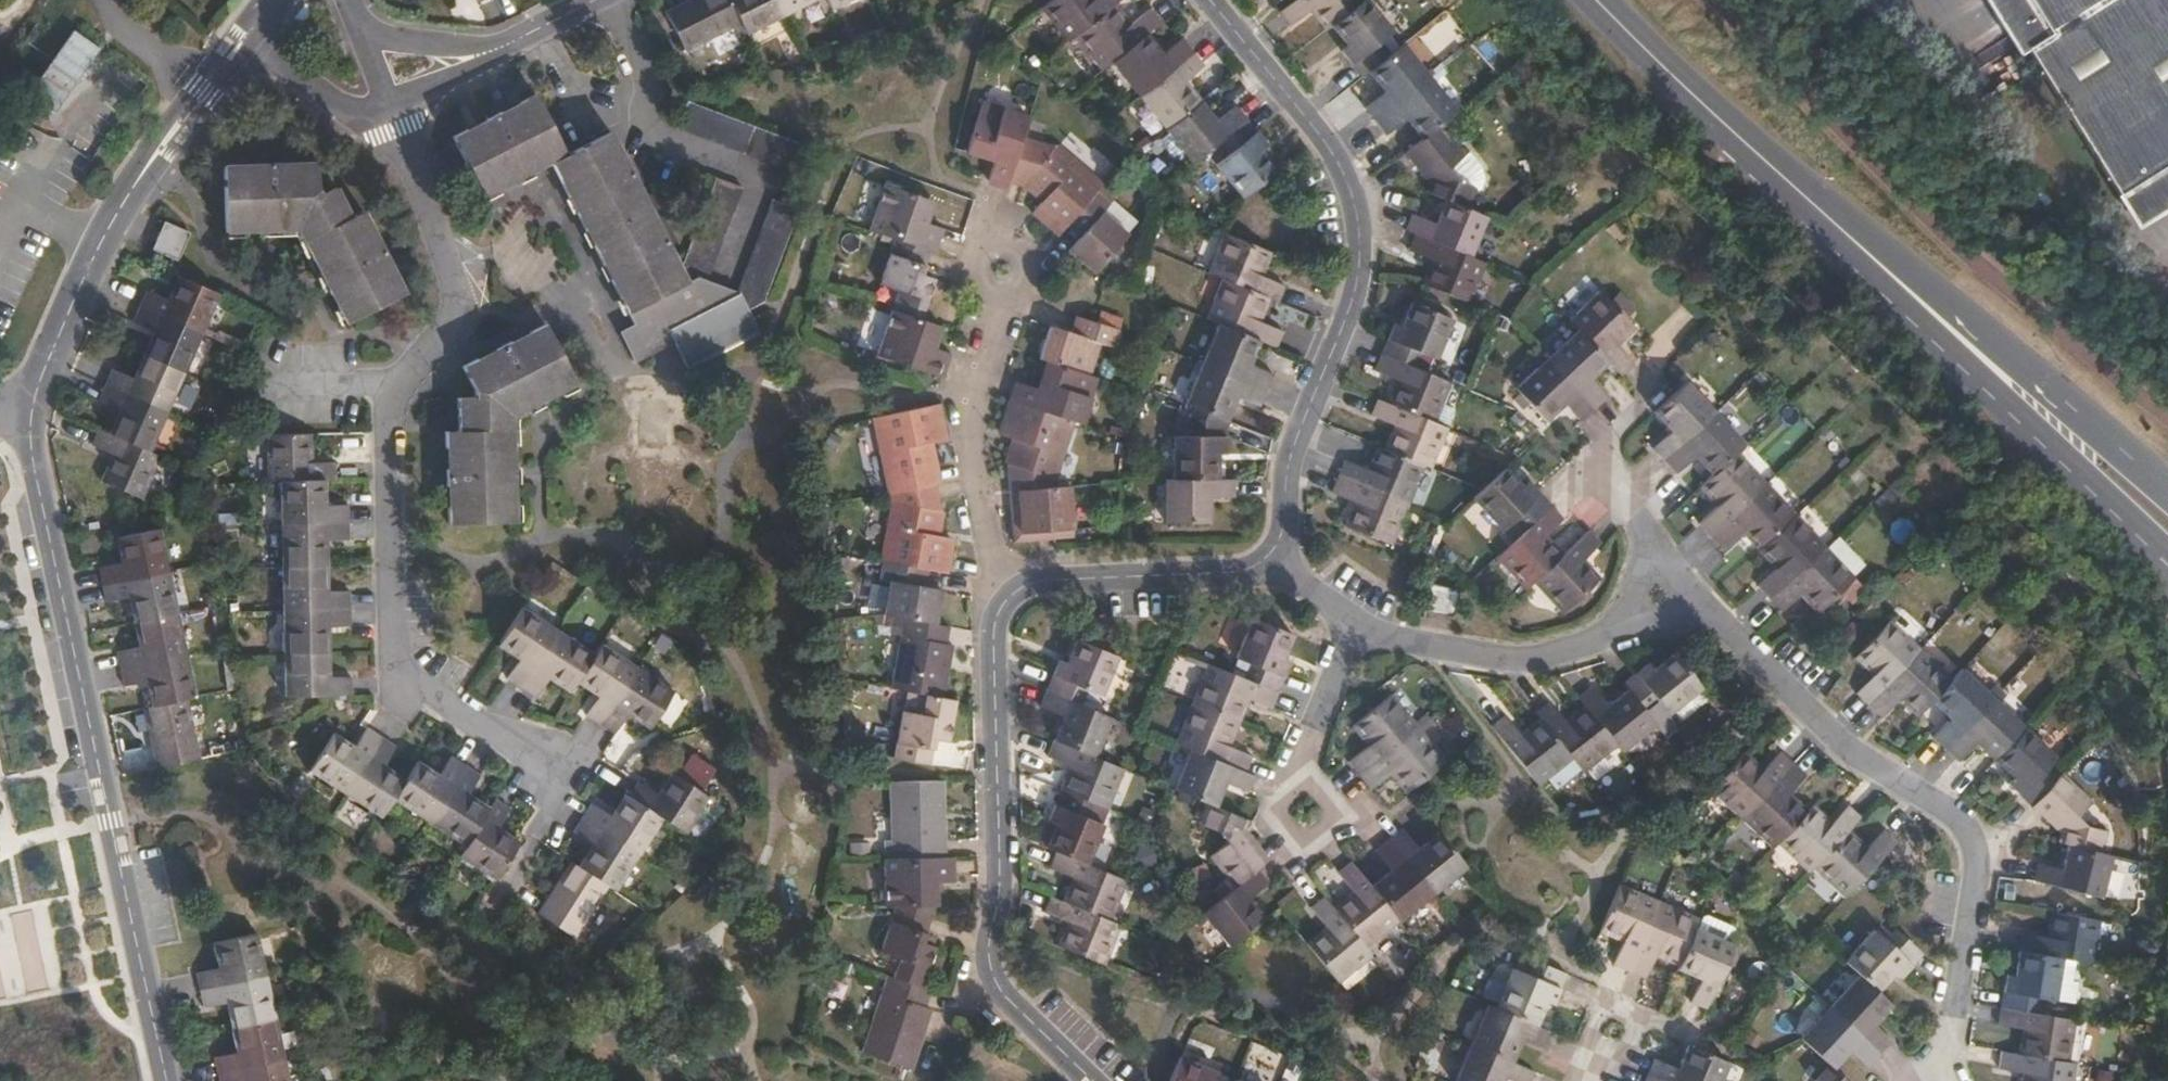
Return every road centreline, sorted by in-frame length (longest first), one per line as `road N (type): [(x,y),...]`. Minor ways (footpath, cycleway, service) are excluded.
road 1 (residential): [(175,1080),(32,428)]
road 2 (residential): [(1673,609),(1728,631),(1839,743),(1960,819),(1978,856),(1951,1042),(1932,1080)]
road 3 (residential): [(1212,0),(1336,161),(1366,263),(1286,466),(1285,561)]
road 4 (residential): [(1010,599),(995,614),(998,875),(988,962),(1004,1000),(1091,1080)]
road 5 (residential): [(395,391),(384,416),(392,671),(550,764)]
road 6 (residential): [(32,428),(99,249),(240,51)]
road 7 (tertiary): [(1870,256),(2162,548)]
road 8 (tertiary): [(2167,489),(1870,256)]
road 9 (tertiary): [(1870,256),(1597,0)]
road 10 (residential): [(611,0),(655,131),(763,182),(733,275)]
road 11 (residential): [(1010,599),(990,565),(978,403),(1011,263)]
road 12 (residential): [(1358,632),(1522,665),(1611,639),(1673,609)]
road 13 (residential): [(395,128),(460,314),(395,391)]
road 14 (residential): [(1285,561),(1247,571),(1025,583),(1010,599)]
road 15 (residential): [(1673,609),(1635,510),(1600,452)]
road 16 (residential): [(240,51),(395,128)]
road 17 (residential): [(1584,1080),(1616,1004),(1692,1036)]
road 18 (residential): [(1300,762),(1278,810),(1313,849),(1350,821)]
road 19 (residential): [(252,372),(289,385),(395,391)]
road 20 (residential): [(1358,632),(1300,762)]
road 21 (residential): [(473,59),(598,0)]

